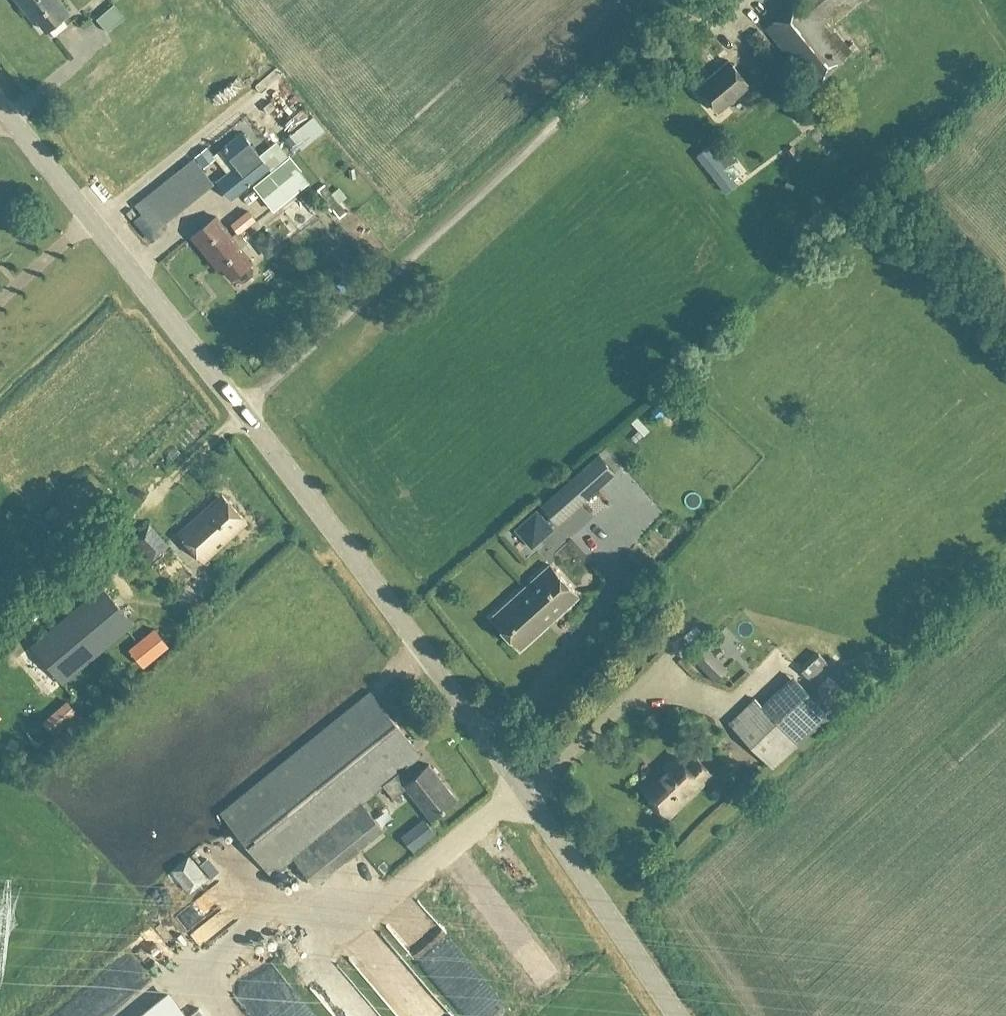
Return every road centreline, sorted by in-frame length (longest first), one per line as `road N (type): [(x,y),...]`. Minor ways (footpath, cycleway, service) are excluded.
road 1 (unclassified): [(672,1015),(453,696),(0,104)]

